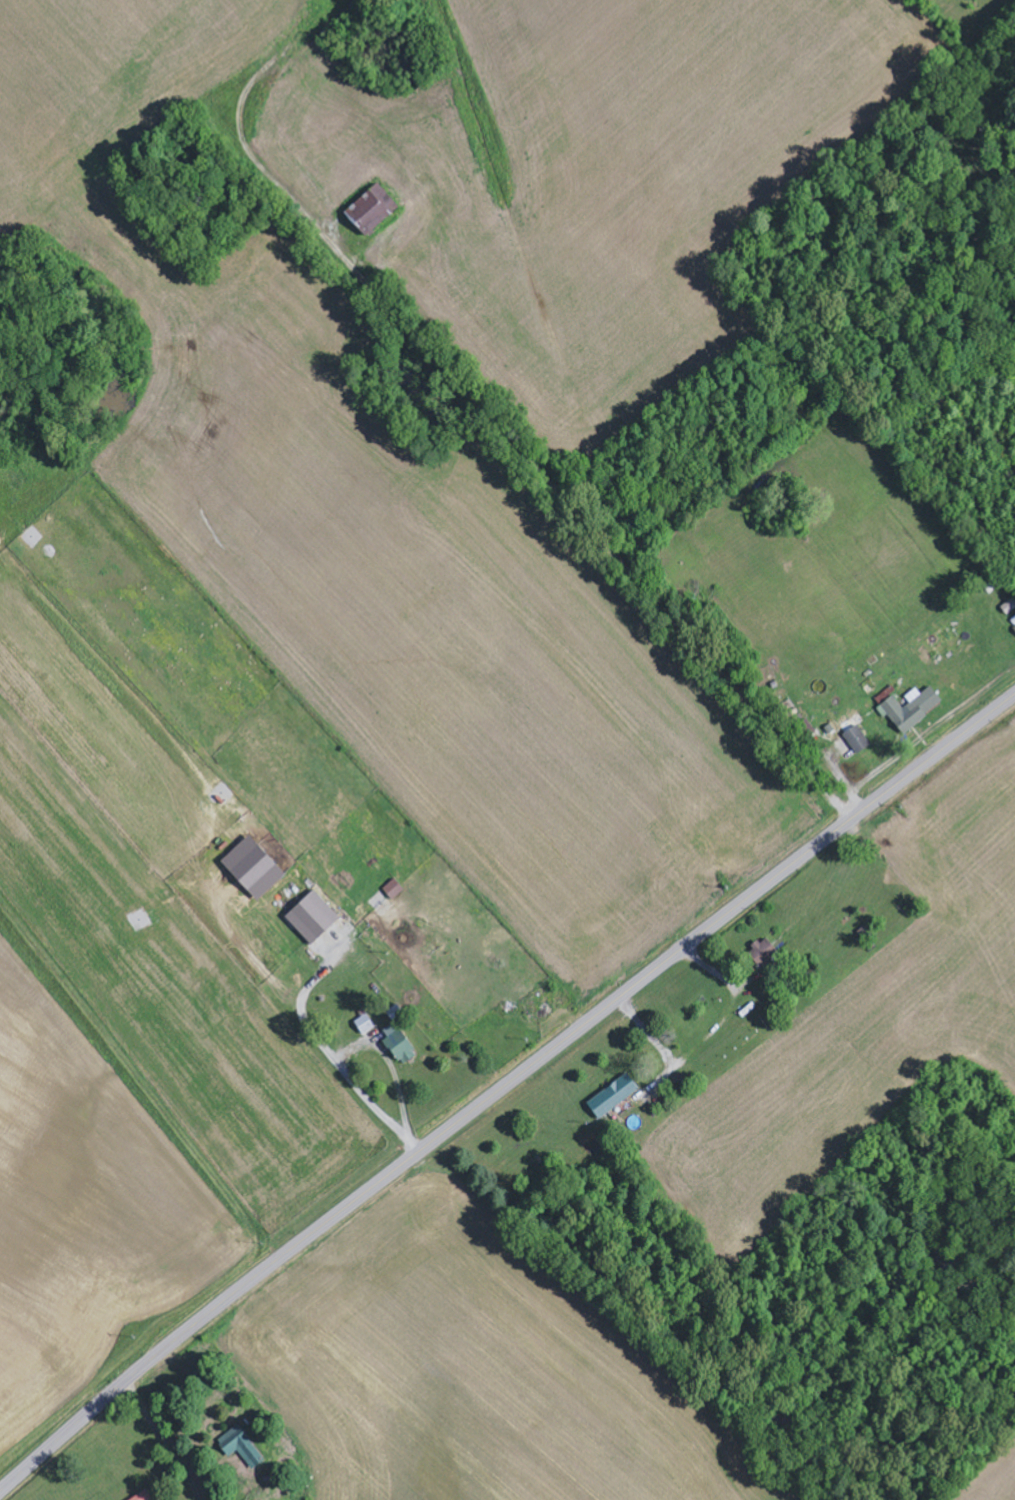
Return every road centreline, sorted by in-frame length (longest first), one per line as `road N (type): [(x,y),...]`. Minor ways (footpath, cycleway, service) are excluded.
road 1 (secondary): [(0,1493),(258,1276),(1014,696)]

